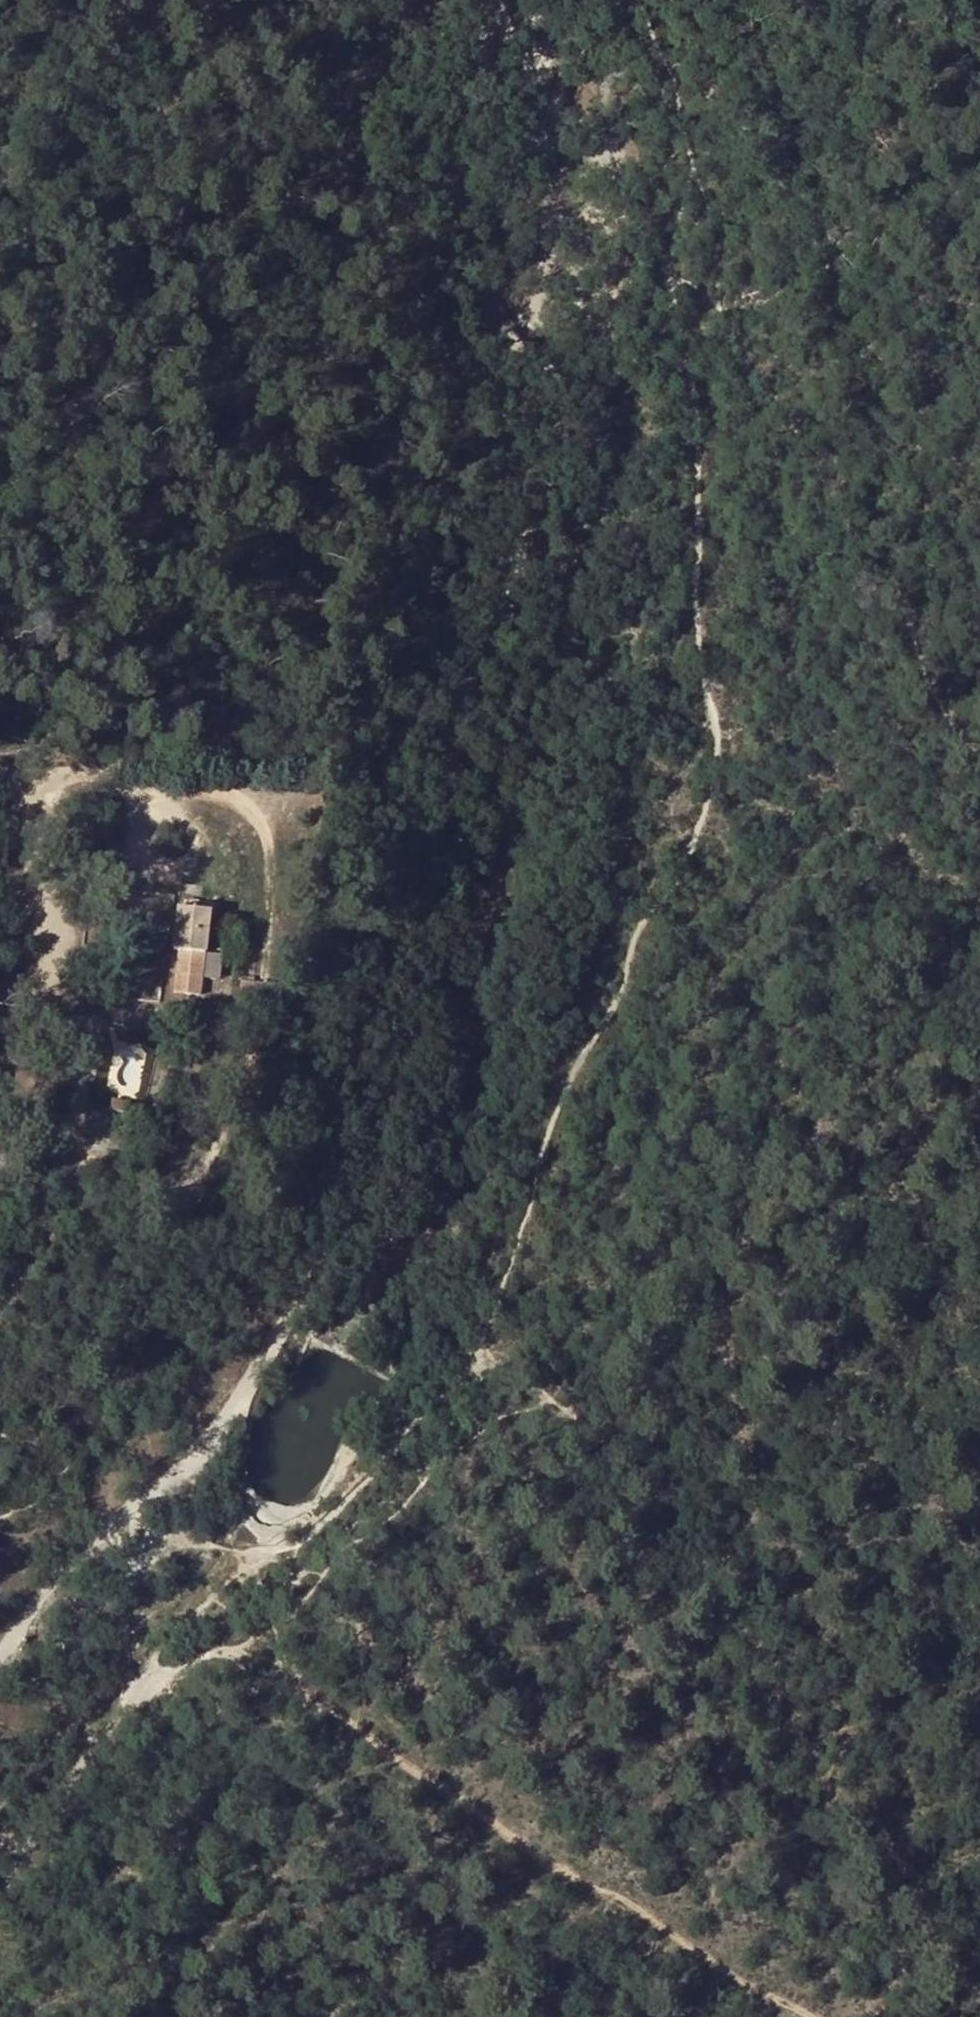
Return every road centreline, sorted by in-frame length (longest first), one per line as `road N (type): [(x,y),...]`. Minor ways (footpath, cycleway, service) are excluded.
road 1 (track): [(0,1640),(15,1614),(216,1427),(353,1241),(448,911),(449,778),(535,532),(546,462),(522,362)]
road 2 (track): [(18,777),(169,778),(222,799),(244,819),(269,899),(279,975)]
road 3 (track): [(522,362),(574,168),(546,64),(520,47)]

